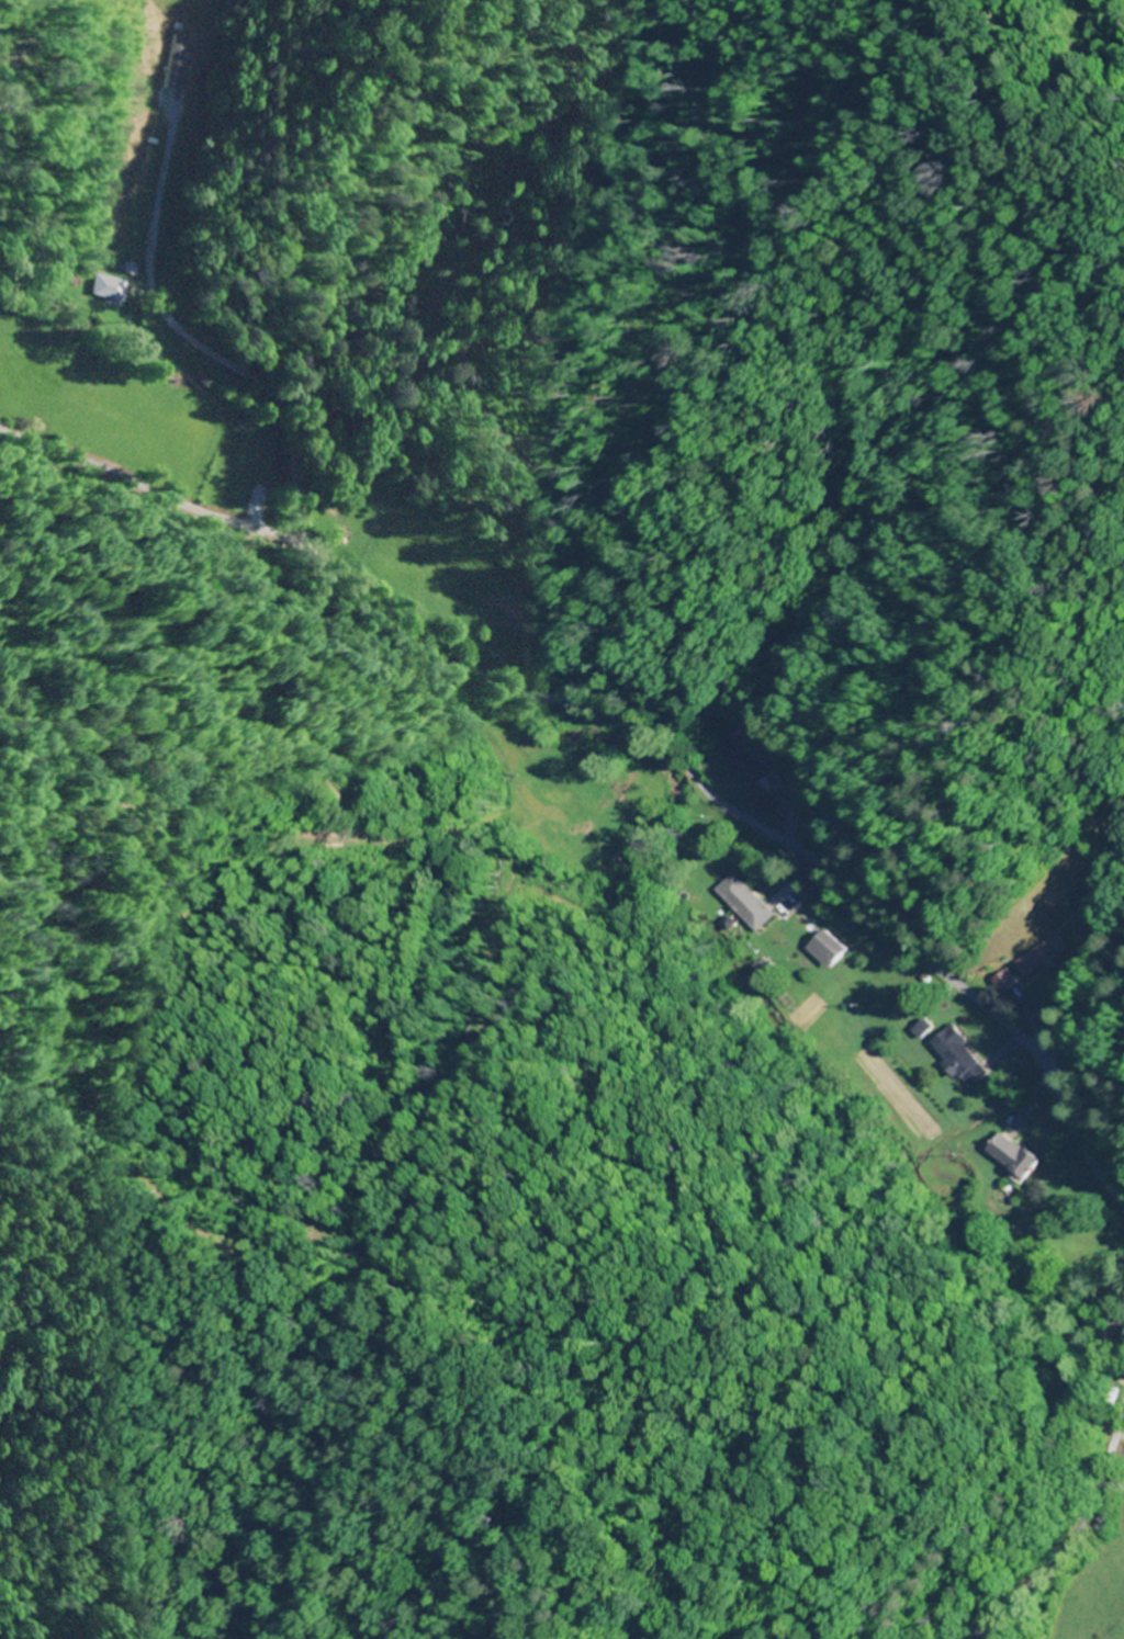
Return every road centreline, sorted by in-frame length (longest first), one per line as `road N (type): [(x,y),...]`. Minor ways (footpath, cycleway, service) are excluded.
road 1 (residential): [(1123,1200),(1098,1171),(1049,1073),(1016,1031),(712,794),(655,739),(633,725),(513,691),(406,629),(292,541),(0,428)]
road 2 (residential): [(969,1638),(1021,1601),(1072,1541),(1123,1416)]

